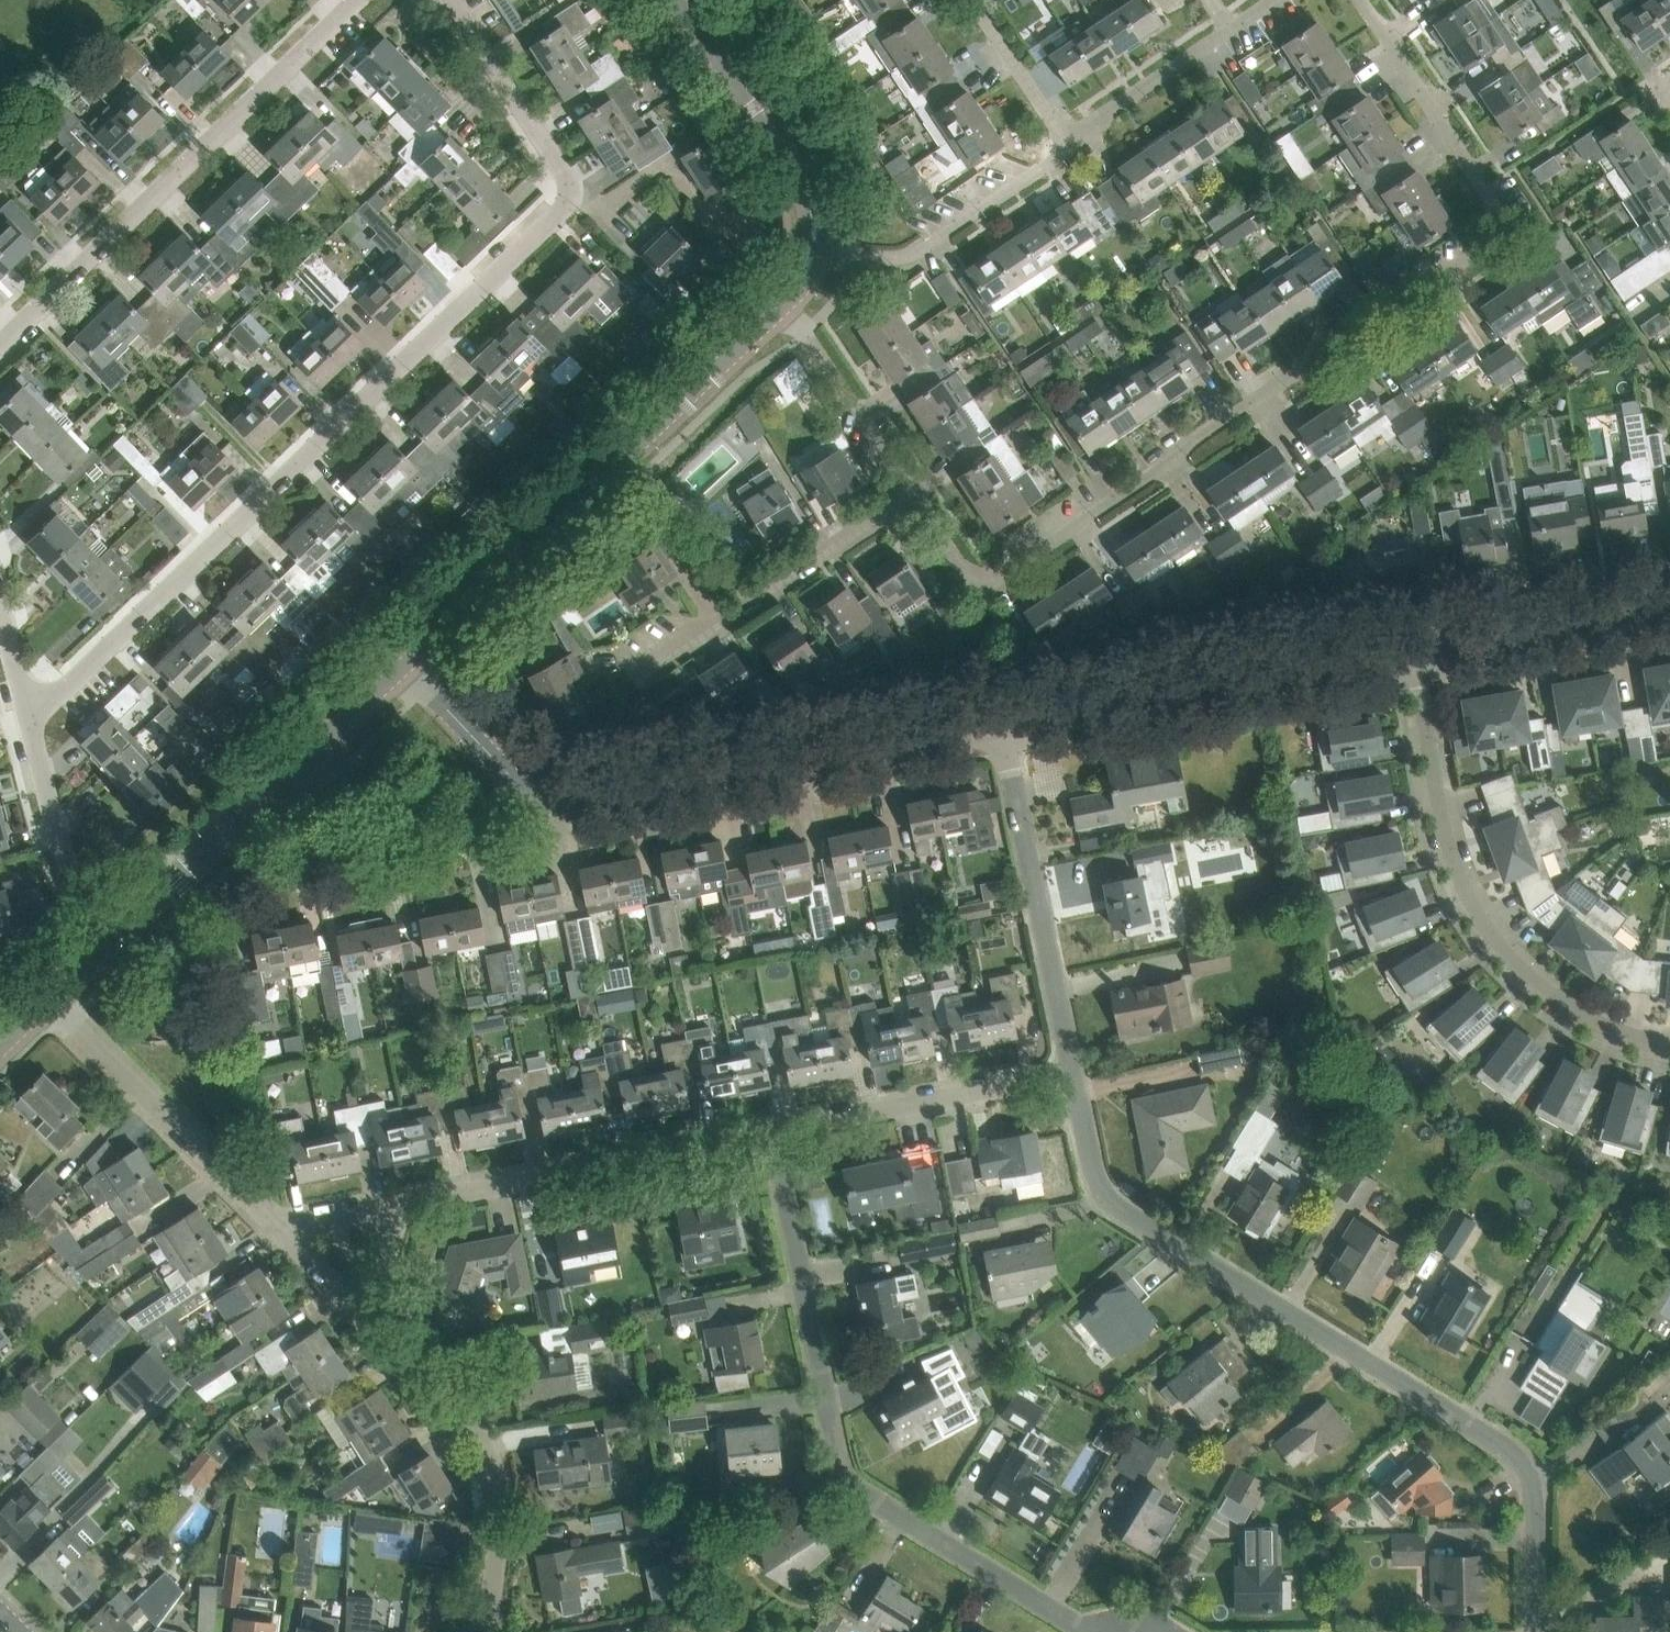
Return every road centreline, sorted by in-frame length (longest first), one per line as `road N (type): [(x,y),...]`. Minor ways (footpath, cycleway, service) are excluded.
road 1 (residential): [(912,495),(968,572),(979,578),(1007,572),(1486,244),(1500,226),(1495,206),(1360,0)]
road 2 (residential): [(27,725),(570,202),(565,180),(450,0)]
road 3 (residential): [(1535,1631),(1533,1483),(1512,1450),(1115,1209),(1094,1176),(1072,1073)]
road 4 (residential): [(1106,1631),(1075,1624),(856,1492),(837,1463),(772,1132)]
road 5 (tertiary): [(404,668),(783,307)]
road 6 (residential): [(1669,1043),(1567,1006),(1490,937),(1459,879),(1441,817),(1413,656)]
road 7 (unclassified): [(518,785),(535,799),(571,802),(1001,727)]
road 8 (residential): [(0,344),(354,0)]
road 9 (unclassified): [(1001,727),(1413,656)]
road 10 (residential): [(400,1205),(772,1132)]
road 11 (residential): [(484,1631),(498,1535),(494,1471),(461,1412),(366,1319)]
road 12 (residential): [(1072,1073),(1001,727)]
road 13 (residential): [(276,1229),(49,1002)]
road 14 (residential): [(230,830),(268,862),(289,863),(481,820),(518,785)]
road 15 (residential): [(772,1132),(1072,1073)]
road 16 (residential): [(652,649),(703,634),(912,495)]
road 17 (residential): [(1070,145),(917,251),(896,258),(813,250)]
road 18 (tertiary): [(813,250),(812,209),(802,185),(679,0)]
road 19 (unclassified): [(1413,656),(1669,612)]
road 20 (residential): [(1273,0),(1070,145)]
road 21 (tertiary): [(230,830),(404,668)]
road 22 (residential): [(129,925),(58,840),(27,725)]
road 23 (residential): [(783,307),(912,495)]
road 24 (residential): [(973,0),(1070,145)]
road 25 (unclassified): [(404,668),(518,785)]
road 26 (tertiary): [(129,925),(230,830)]
road 27 (residential): [(366,1319),(276,1229)]
road 28 (residential): [(276,1229),(400,1205)]

